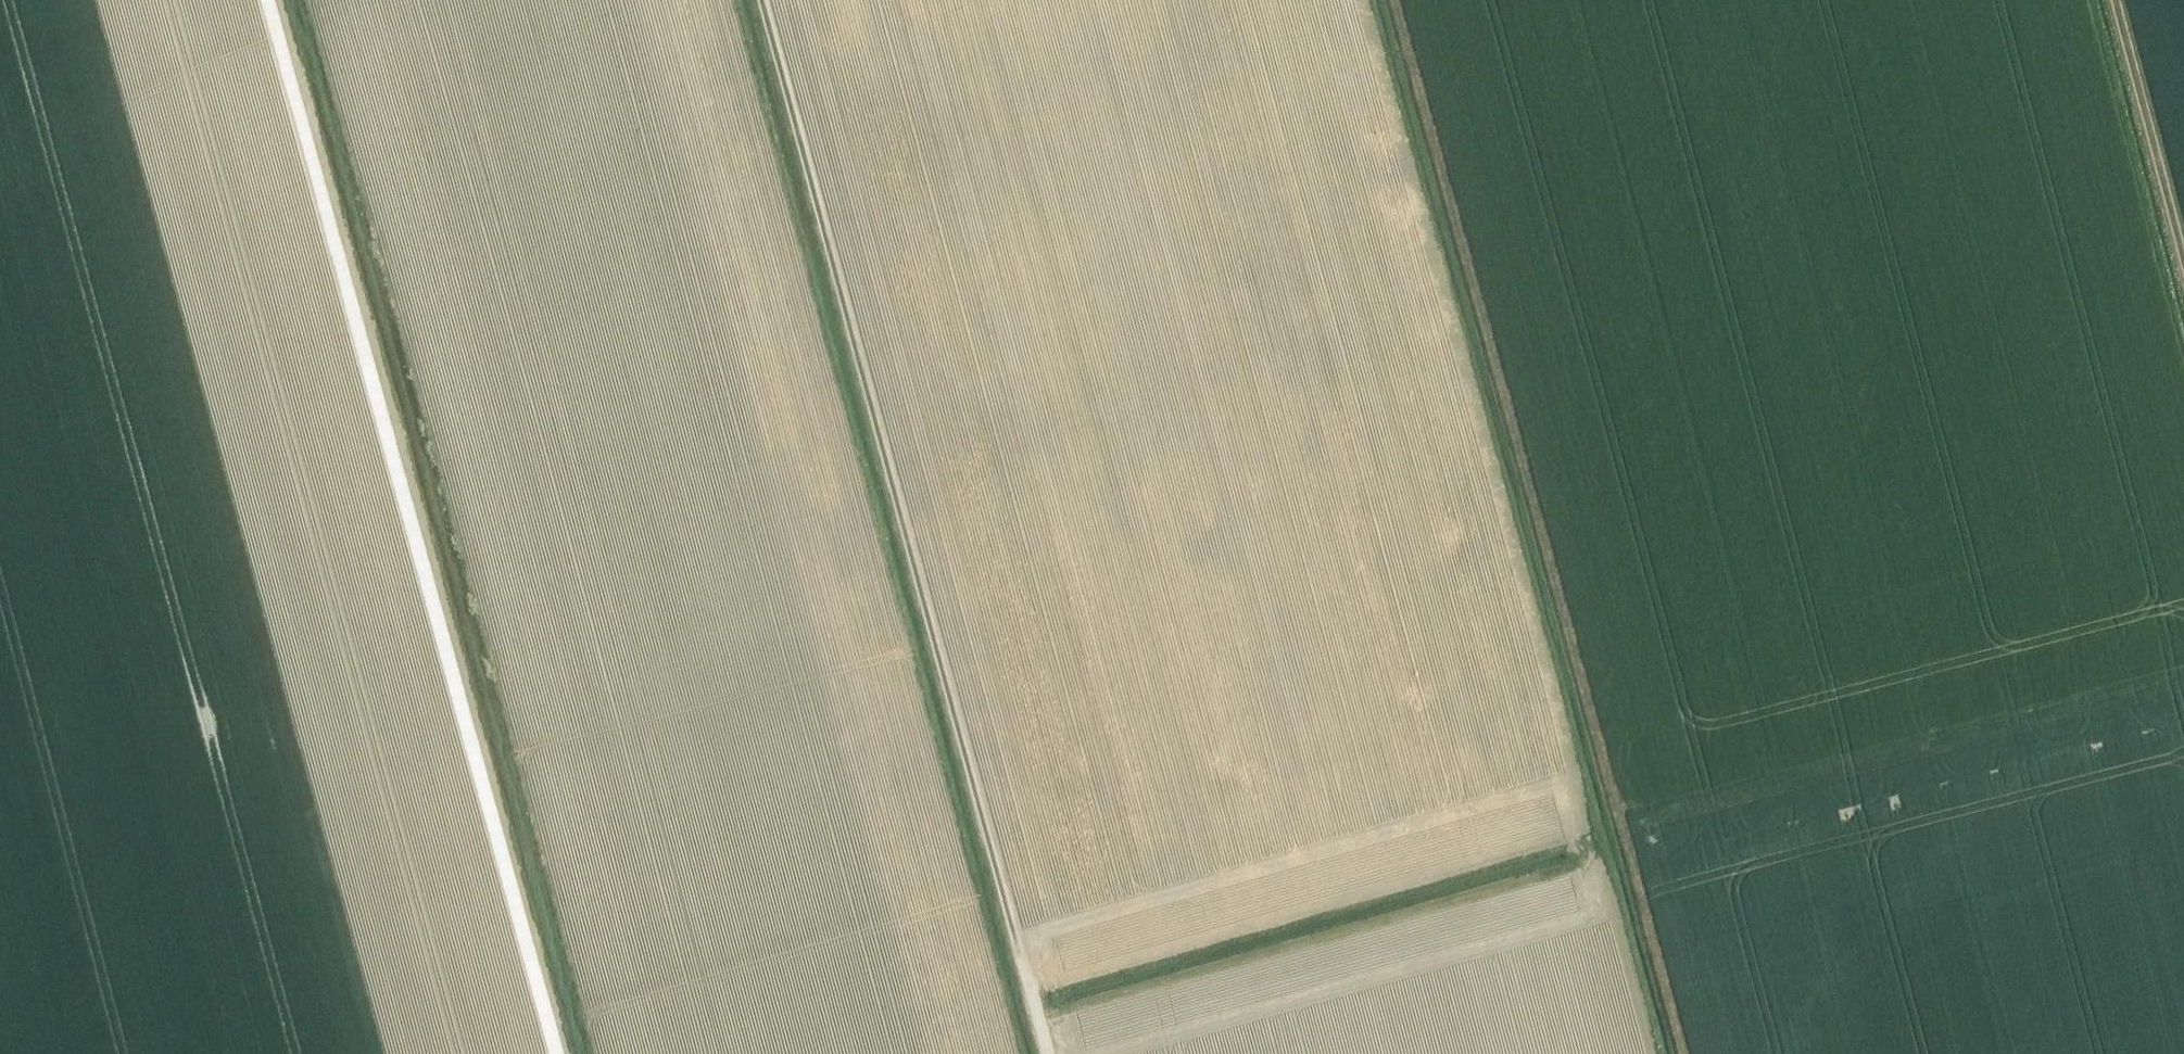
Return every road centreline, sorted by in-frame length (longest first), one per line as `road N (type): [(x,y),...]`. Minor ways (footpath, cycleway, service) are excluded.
road 1 (track): [(1046,1053),(759,0)]
road 2 (track): [(2183,267),(2115,0)]

